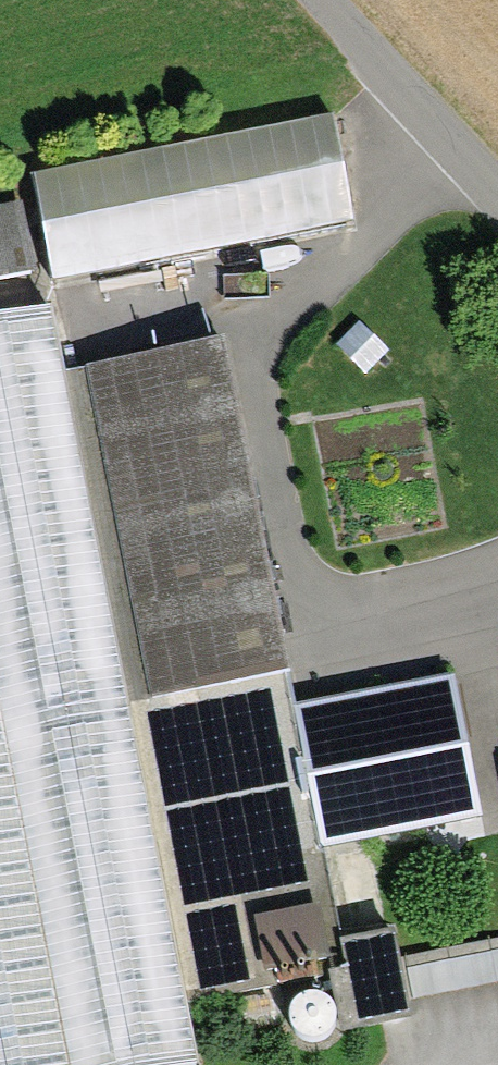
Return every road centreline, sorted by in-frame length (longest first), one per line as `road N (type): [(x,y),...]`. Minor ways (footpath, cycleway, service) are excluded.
road 1 (unclassified): [(497,191),(322,0)]

